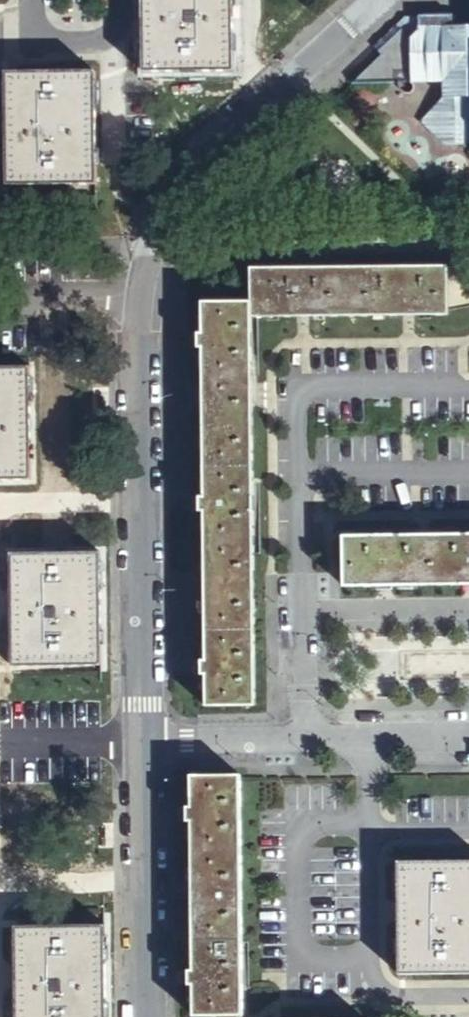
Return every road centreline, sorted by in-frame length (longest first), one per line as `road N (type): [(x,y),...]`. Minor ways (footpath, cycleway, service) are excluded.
road 1 (residential): [(377,0),(203,157),(152,243),(137,331),(140,738)]
road 2 (residential): [(468,735),(140,738)]
road 3 (residential): [(140,738),(141,1016)]

